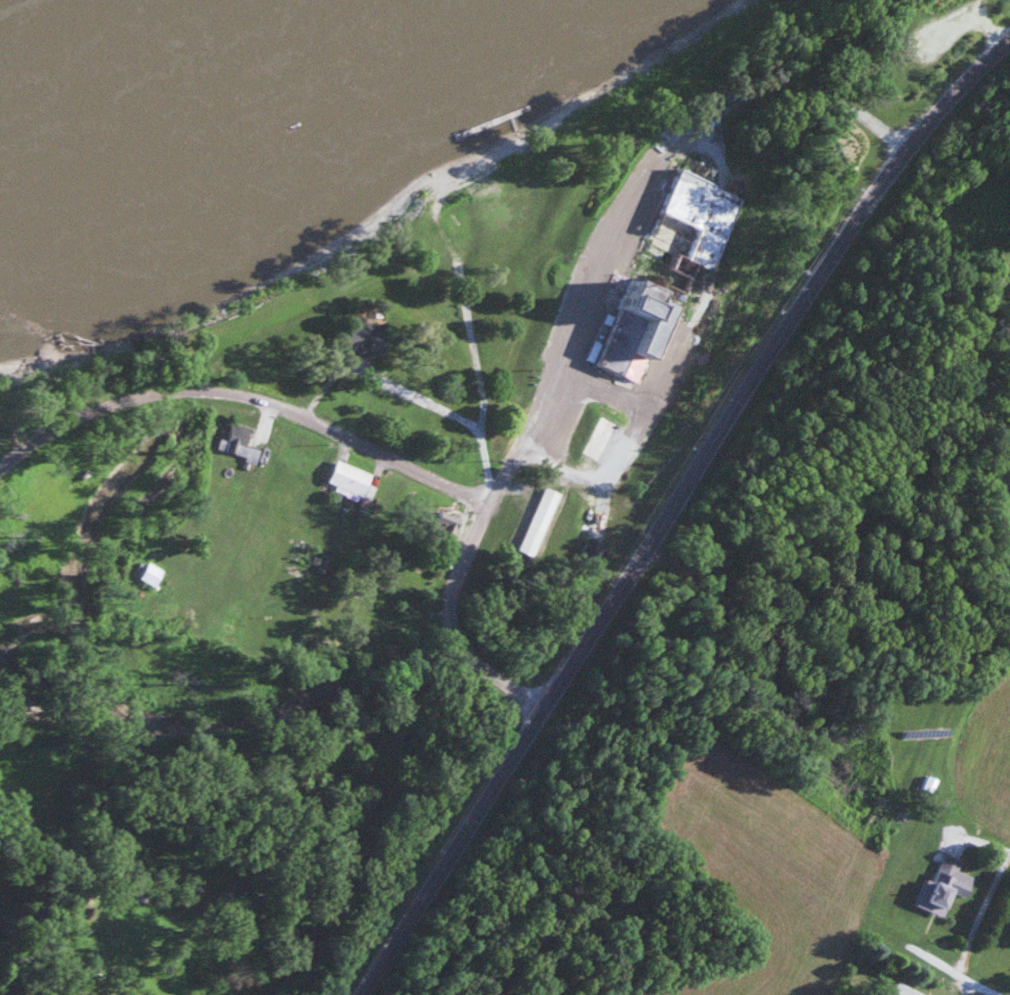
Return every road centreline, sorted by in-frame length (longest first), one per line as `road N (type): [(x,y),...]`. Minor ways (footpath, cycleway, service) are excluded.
road 1 (secondary): [(357,994),(850,222),(915,137)]
road 2 (residential): [(481,499),(530,396),(637,256),(779,101),(915,137)]
road 3 (residential): [(166,386),(259,397),(481,499)]
road 4 (residential): [(219,388),(411,280),(479,254)]
road 5 (residential): [(539,706),(443,626),(442,593),(481,499)]
road 6 (residential): [(317,336),(530,396)]
road 7 (residential): [(0,848),(205,907)]
road 8 (residential): [(0,452),(70,409),(166,386)]
road 9 (secondary): [(915,137),(1009,41)]

